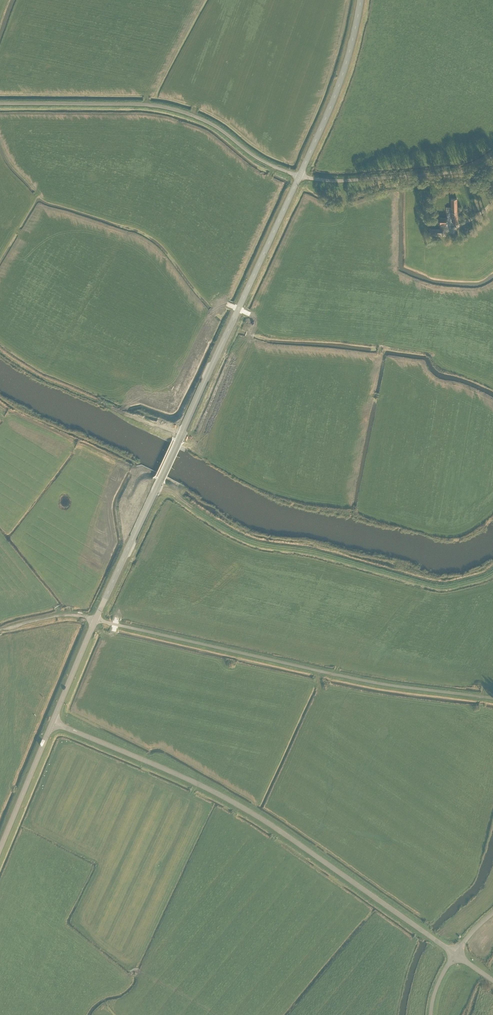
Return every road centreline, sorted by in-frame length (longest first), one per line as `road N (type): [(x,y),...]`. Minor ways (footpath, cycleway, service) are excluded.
road 1 (secondary): [(95,620),(300,175)]
road 2 (unclassified): [(455,954),(254,815),(53,722)]
road 3 (unclassified): [(492,699),(356,680),(95,620)]
road 4 (track): [(492,571),(434,585),(262,544),(158,484)]
road 5 (unclassified): [(300,175),(178,110),(0,102)]
road 6 (unclassified): [(300,175),(338,181),(452,172),(492,156)]
road 7 (secondary): [(300,175),(330,109),(361,0)]
road 8 (track): [(12,783),(13,628)]
road 9 (secondary): [(0,849),(53,722)]

